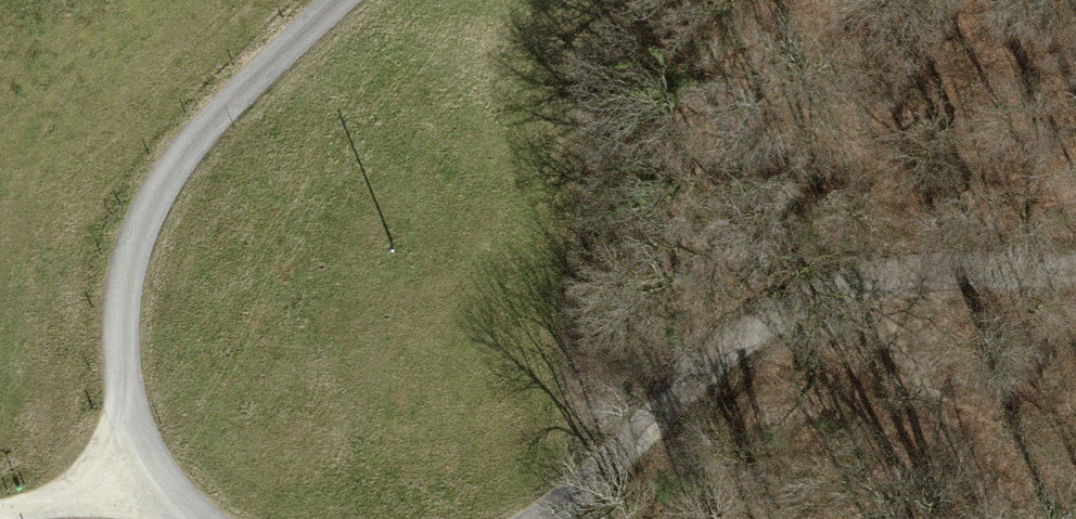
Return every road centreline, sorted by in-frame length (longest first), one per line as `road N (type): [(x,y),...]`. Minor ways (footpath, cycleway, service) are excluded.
road 1 (unclassified): [(185,518),(132,493),(115,379),(127,278),(181,153),(262,65),(339,0)]
road 2 (unclassified): [(1075,266),(896,272),(812,297),(750,329),(530,518)]
road 3 (track): [(1008,518),(906,354)]
road 4 (track): [(0,511),(132,493)]

